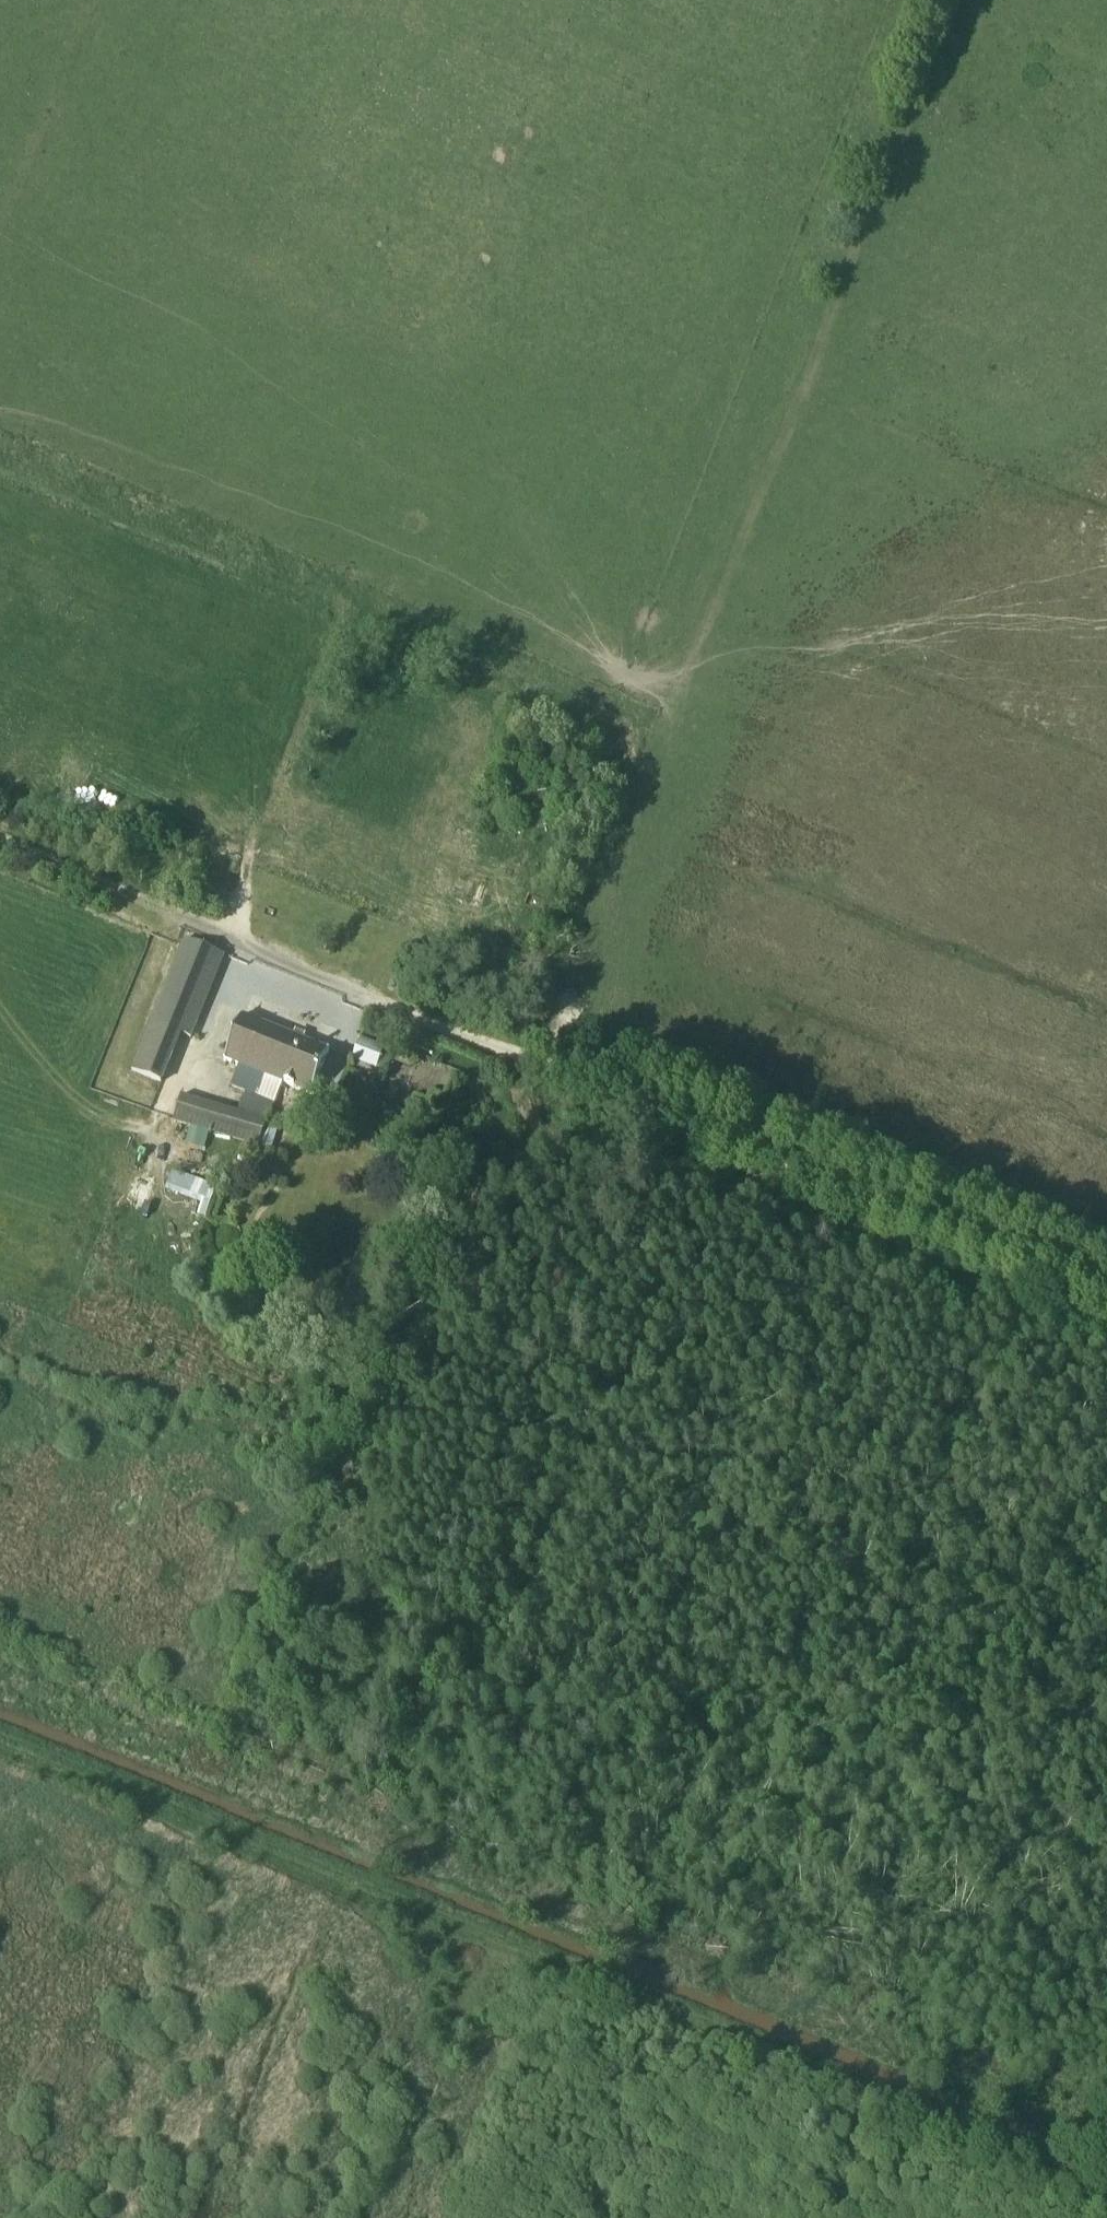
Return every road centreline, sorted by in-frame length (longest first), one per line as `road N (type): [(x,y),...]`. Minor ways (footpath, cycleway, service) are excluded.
road 1 (track): [(0,841),(1106,1297)]

